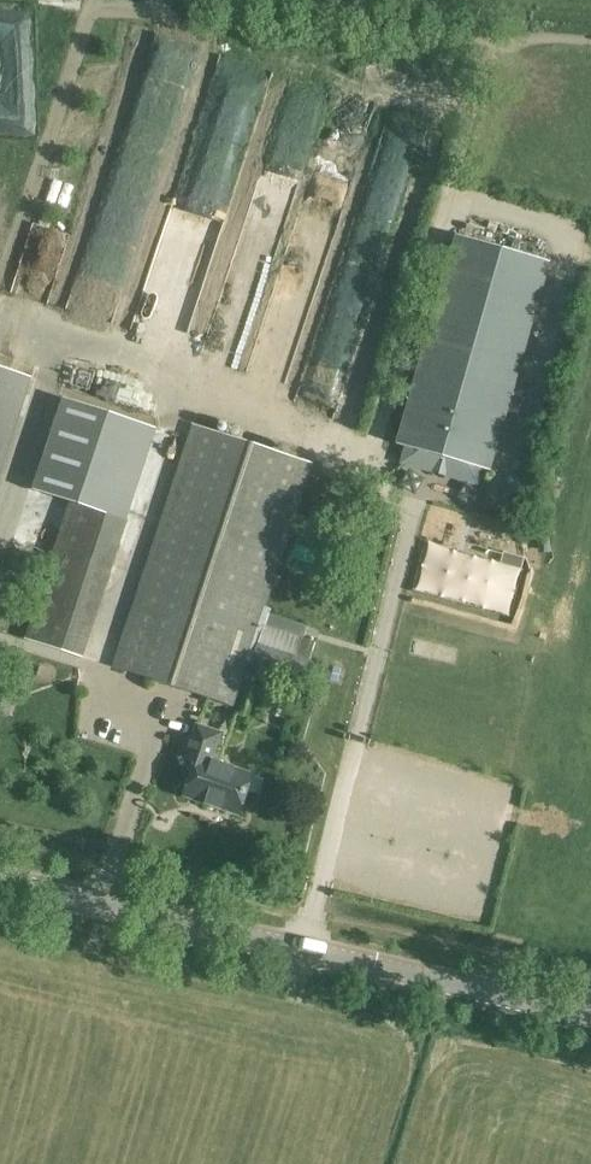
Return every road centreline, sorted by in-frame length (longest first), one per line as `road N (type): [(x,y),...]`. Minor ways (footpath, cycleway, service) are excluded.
road 1 (tertiary): [(590,1019),(0,880)]

